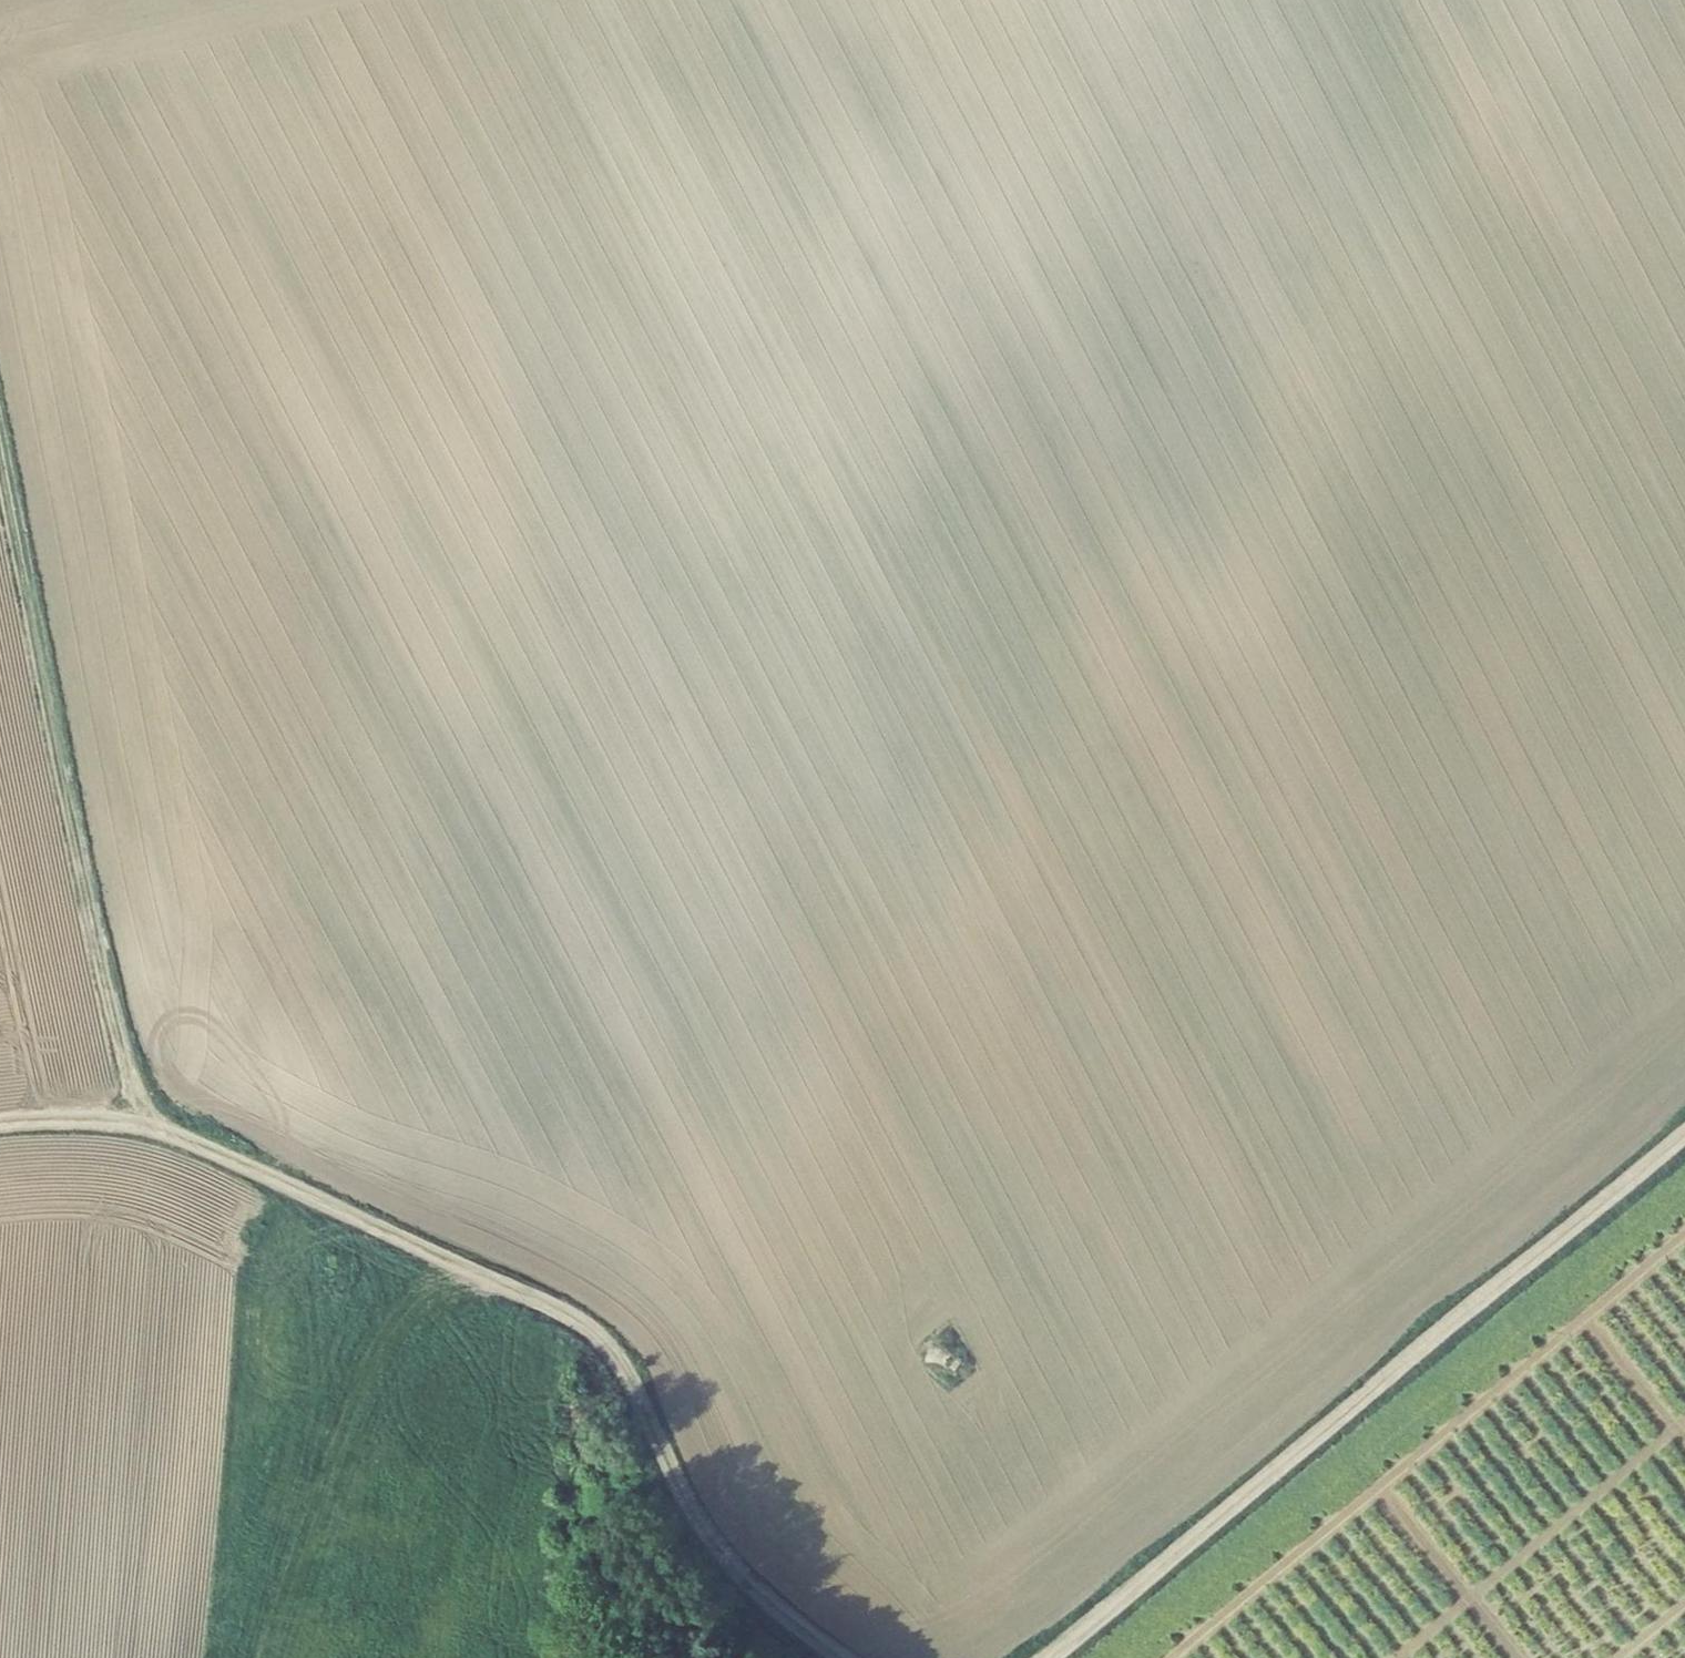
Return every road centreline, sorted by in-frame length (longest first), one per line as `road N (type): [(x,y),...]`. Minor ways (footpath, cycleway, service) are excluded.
road 1 (unclassified): [(0,1123),(89,1119),(170,1133),(570,1319),(619,1363),(705,1532),(779,1609),(845,1657)]
road 2 (track): [(1684,1135),(1053,1657)]
road 3 (track): [(0,453),(133,1123)]

